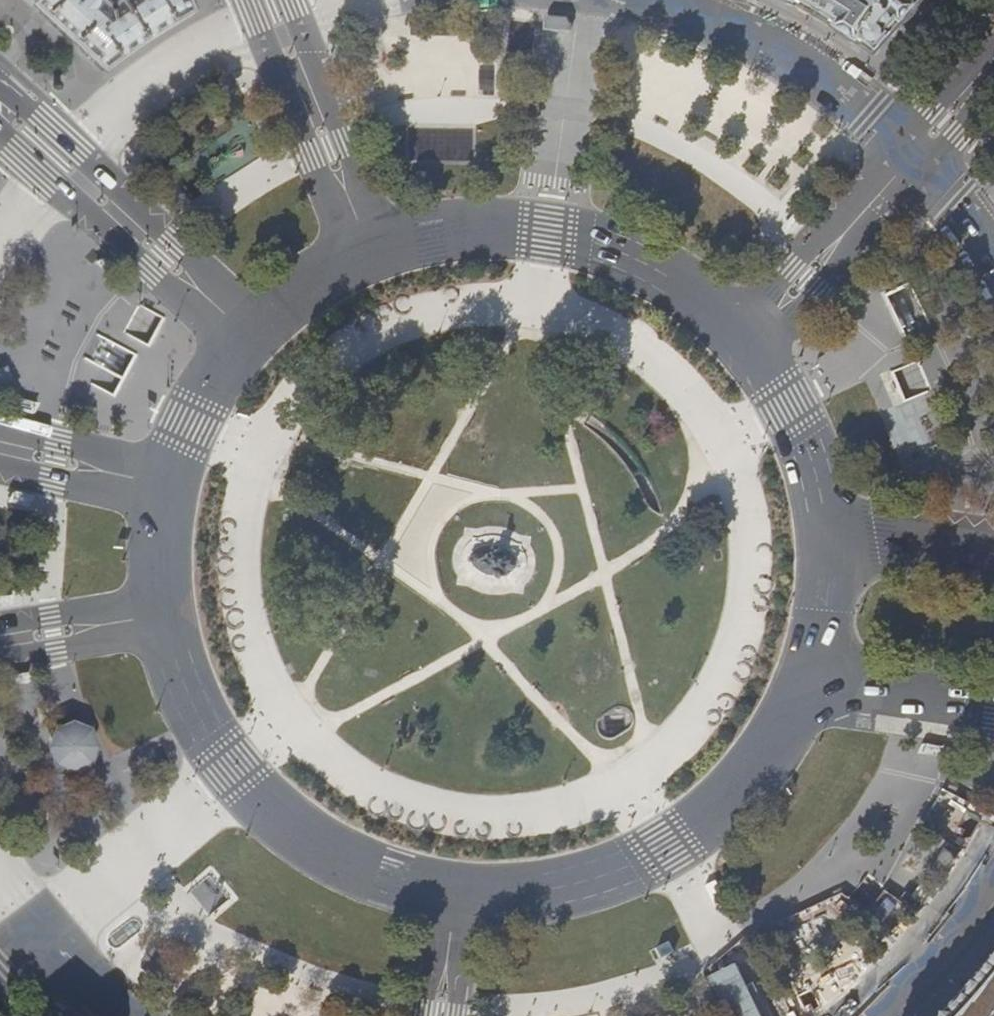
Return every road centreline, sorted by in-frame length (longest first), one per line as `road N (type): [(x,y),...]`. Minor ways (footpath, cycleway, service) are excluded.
road 1 (primary): [(454,898),(570,892),(668,853),(760,775),(814,678)]
road 2 (primary): [(162,614),(200,725),(268,812),(355,869),(454,898)]
road 3 (primary): [(750,340),(658,266),(546,229),(486,226),(370,250)]
road 4 (secondary): [(0,107),(247,335)]
road 5 (residential): [(915,153),(799,62),(663,0)]
road 6 (secondary): [(370,250),(267,0)]
road 7 (secondary): [(750,340),(915,153)]
road 8 (primary): [(834,535),(812,445),(750,340)]
road 9 (residential): [(866,1015),(945,938),(993,869)]
road 10 (primary): [(814,678),(993,708)]
road 11 (primary): [(247,335),(186,429),(167,486)]
road 12 (primary): [(167,486),(0,450)]
road 13 (secondary): [(162,614),(0,641)]
road 14 (primary): [(993,556),(834,535)]
road 15 (primary): [(370,250),(304,286),(247,335)]
road 16 (primary): [(814,678),(828,632),(834,535)]
road 17 (primary): [(167,486),(158,550),(162,614)]
road 18 (residential): [(993,255),(915,153)]
road 19 (secondary): [(915,153),(993,63)]

